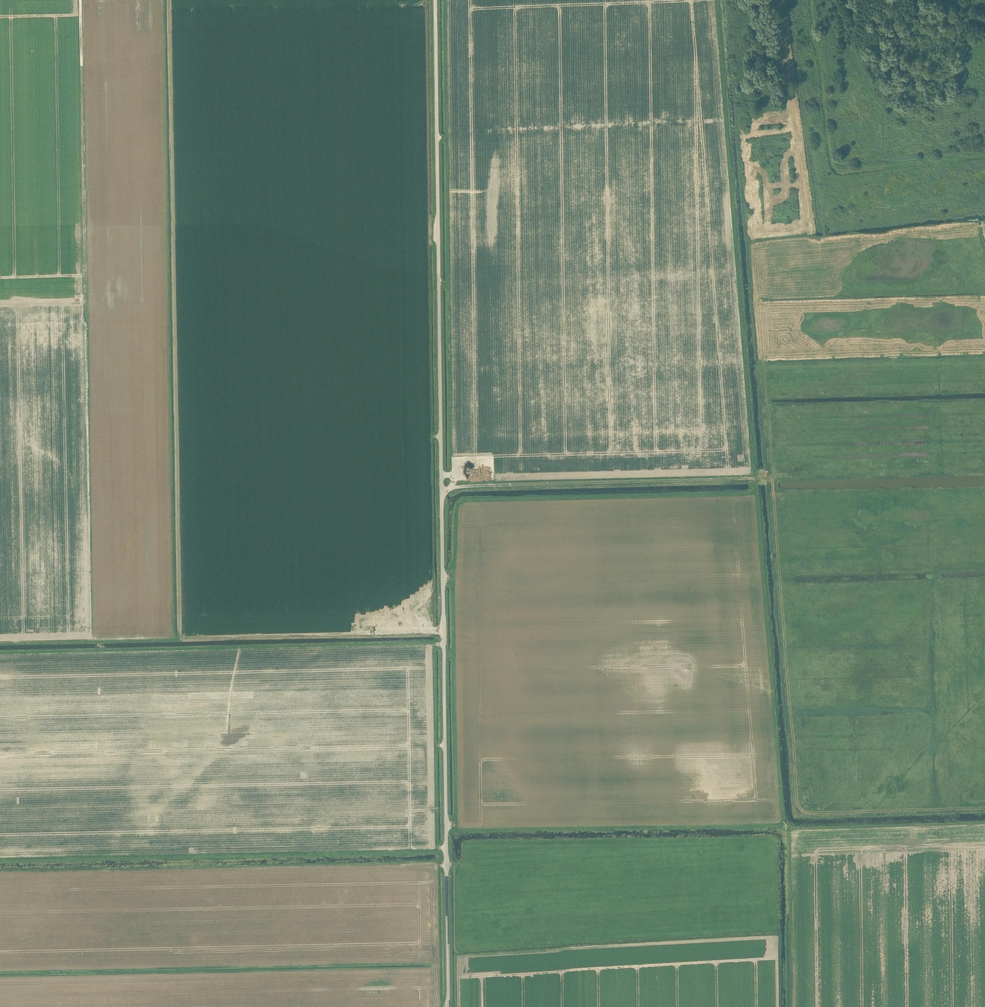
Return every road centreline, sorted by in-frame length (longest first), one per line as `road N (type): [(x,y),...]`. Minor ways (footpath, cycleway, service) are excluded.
road 1 (unclassified): [(449,1006),(435,0)]
road 2 (track): [(442,493),(772,477)]
road 3 (track): [(80,0),(86,318)]

